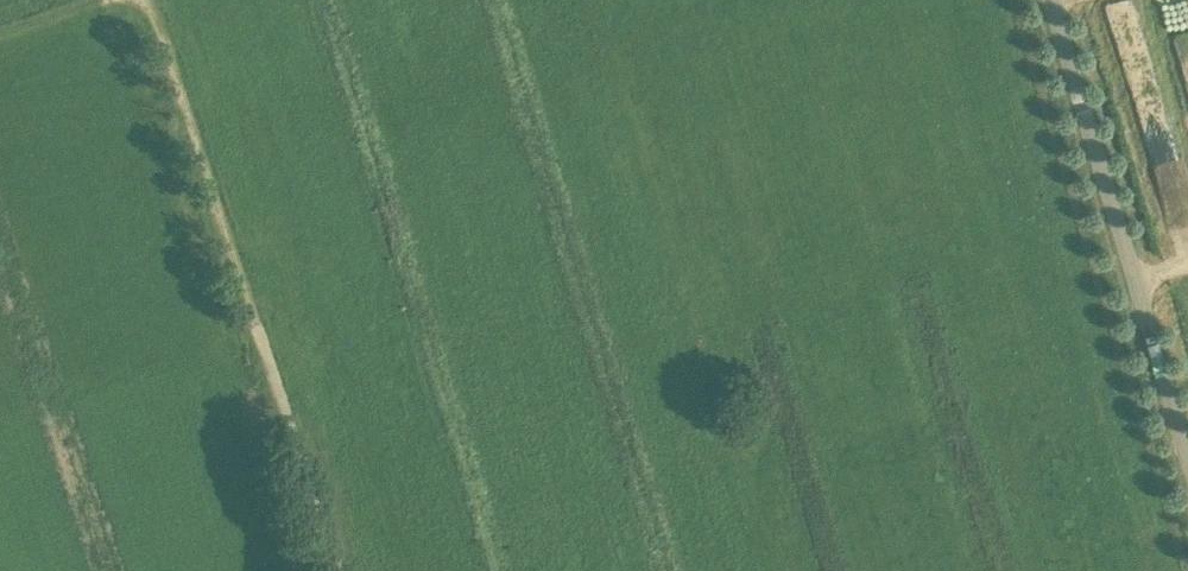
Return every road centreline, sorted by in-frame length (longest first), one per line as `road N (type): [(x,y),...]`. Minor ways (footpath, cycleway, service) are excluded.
road 1 (unclassified): [(1187,456),(1055,0)]

